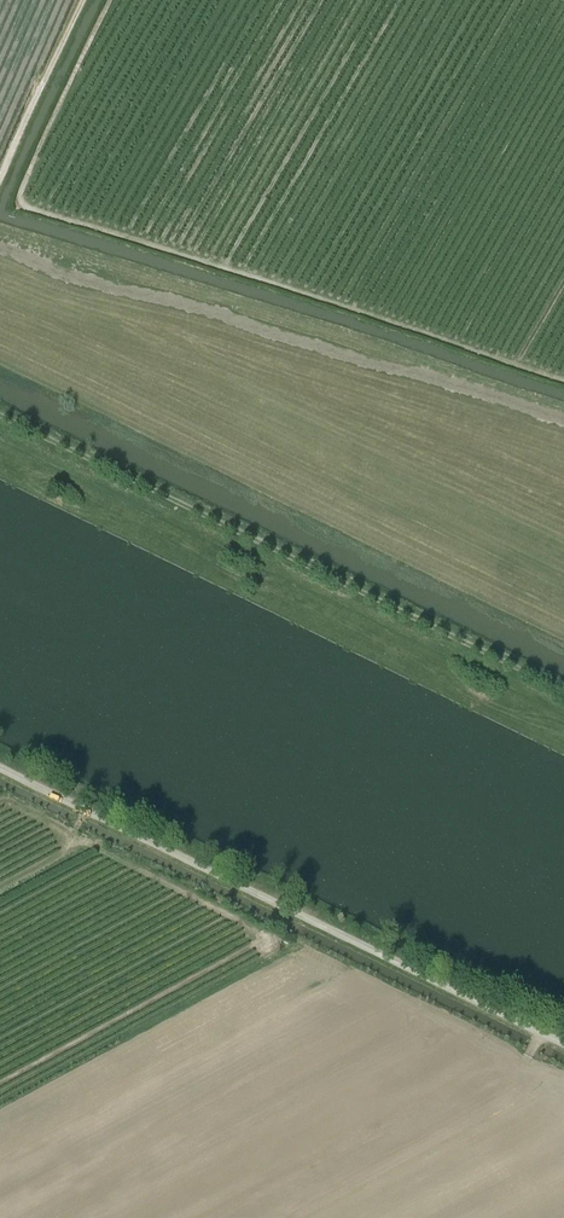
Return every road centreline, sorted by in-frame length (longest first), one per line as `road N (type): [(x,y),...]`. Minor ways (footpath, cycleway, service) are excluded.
road 1 (track): [(0,412),(563,689)]
road 2 (track): [(563,1050),(0,774)]
road 3 (track): [(0,177),(83,0)]

